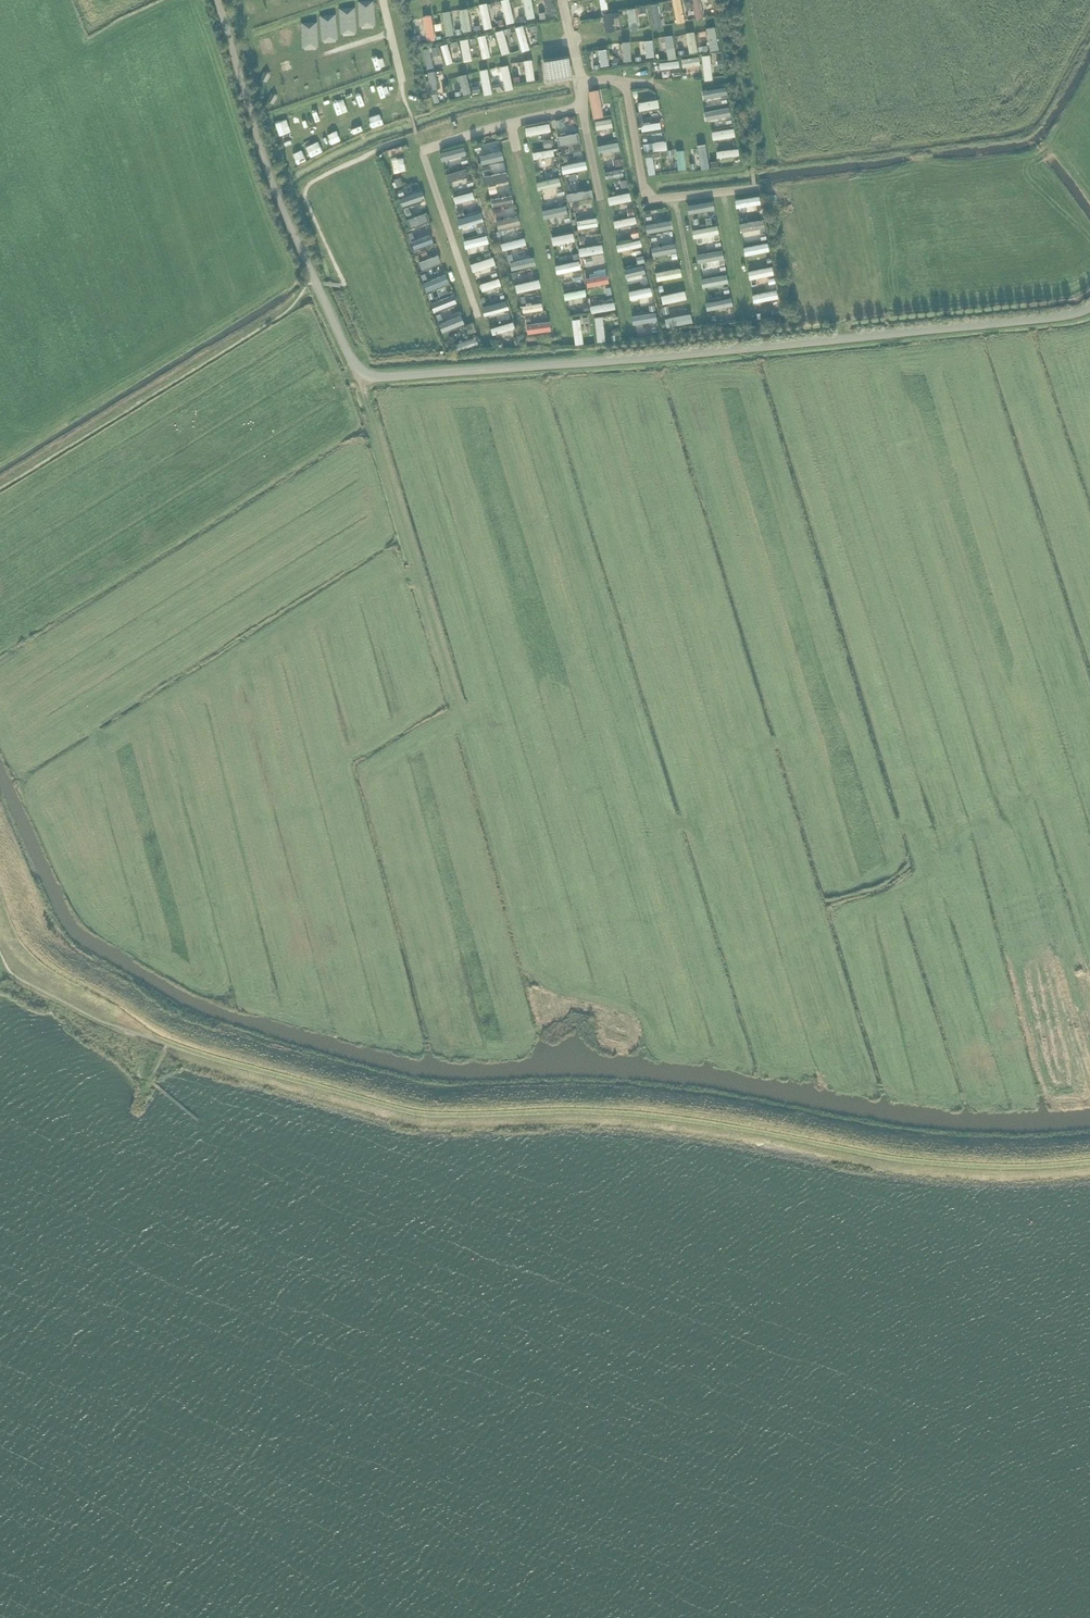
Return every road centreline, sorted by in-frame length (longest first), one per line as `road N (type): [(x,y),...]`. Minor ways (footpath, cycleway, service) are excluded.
road 1 (unclassified): [(1089,308),(845,338),(372,376),(354,364),(277,193),(218,0)]
road 2 (track): [(457,706),(359,370)]
road 3 (track): [(845,338),(844,315),(862,276),(858,263),(803,197),(755,189)]

